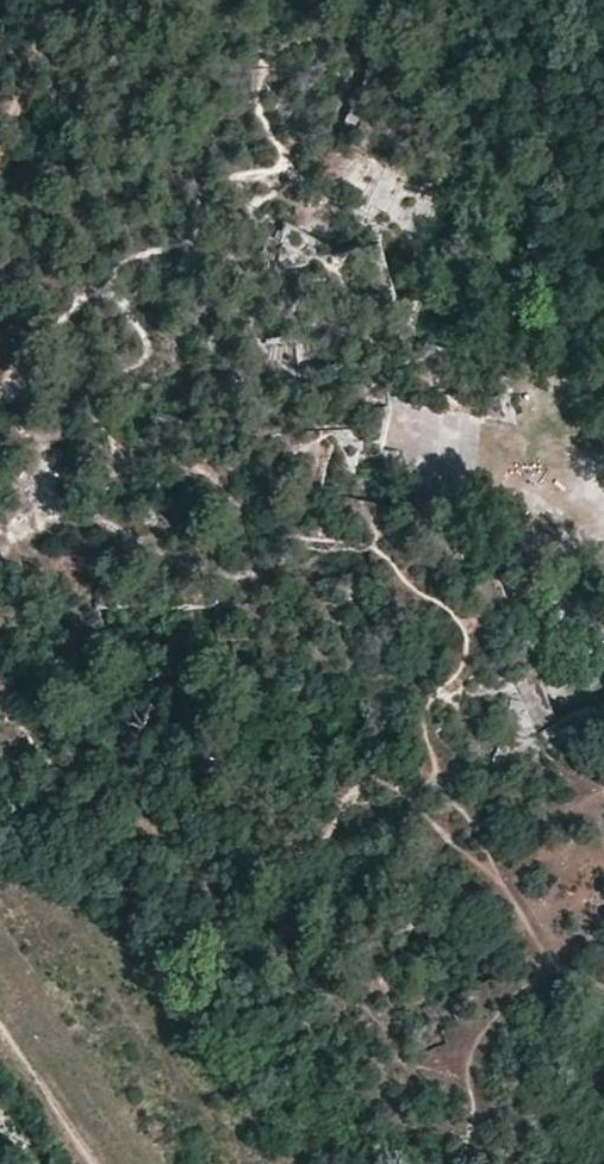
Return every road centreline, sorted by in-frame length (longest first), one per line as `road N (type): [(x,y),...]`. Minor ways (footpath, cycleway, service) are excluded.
road 1 (track): [(99,1163),(0,1019)]

